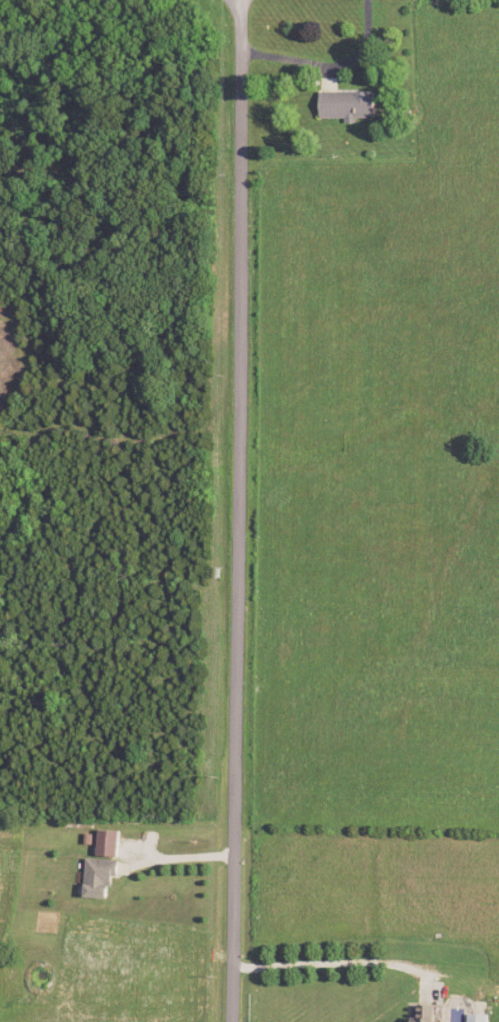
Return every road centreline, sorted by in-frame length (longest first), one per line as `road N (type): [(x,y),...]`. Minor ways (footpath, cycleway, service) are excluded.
road 1 (residential): [(227,1021),(246,344),(242,0)]
road 2 (residential): [(229,968),(399,965),(471,988)]
road 3 (residential): [(243,57),(306,65),(353,59),(361,0)]

